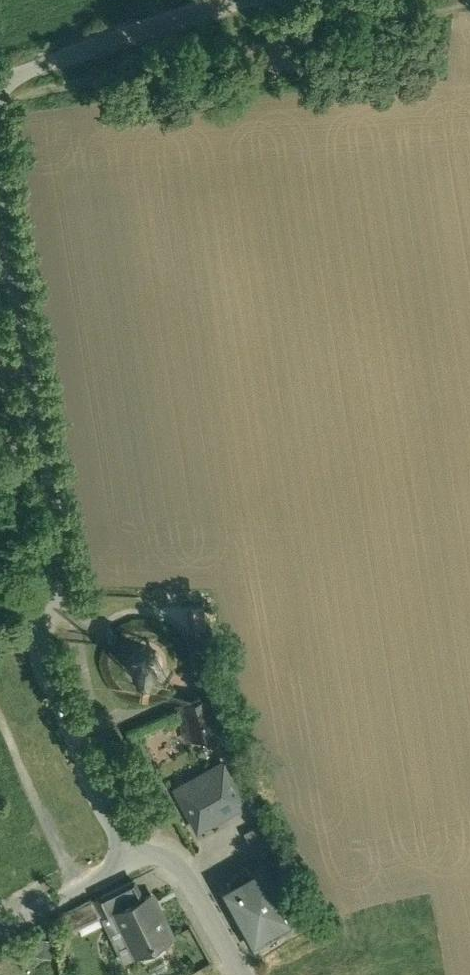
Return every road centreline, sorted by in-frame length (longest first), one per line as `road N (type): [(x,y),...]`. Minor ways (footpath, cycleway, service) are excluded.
road 1 (residential): [(170,845),(92,691),(59,557),(0,193)]
road 2 (residential): [(257,0),(67,60),(0,94)]
road 3 (unclassified): [(0,928),(170,845)]
road 4 (residential): [(243,974),(170,845)]

